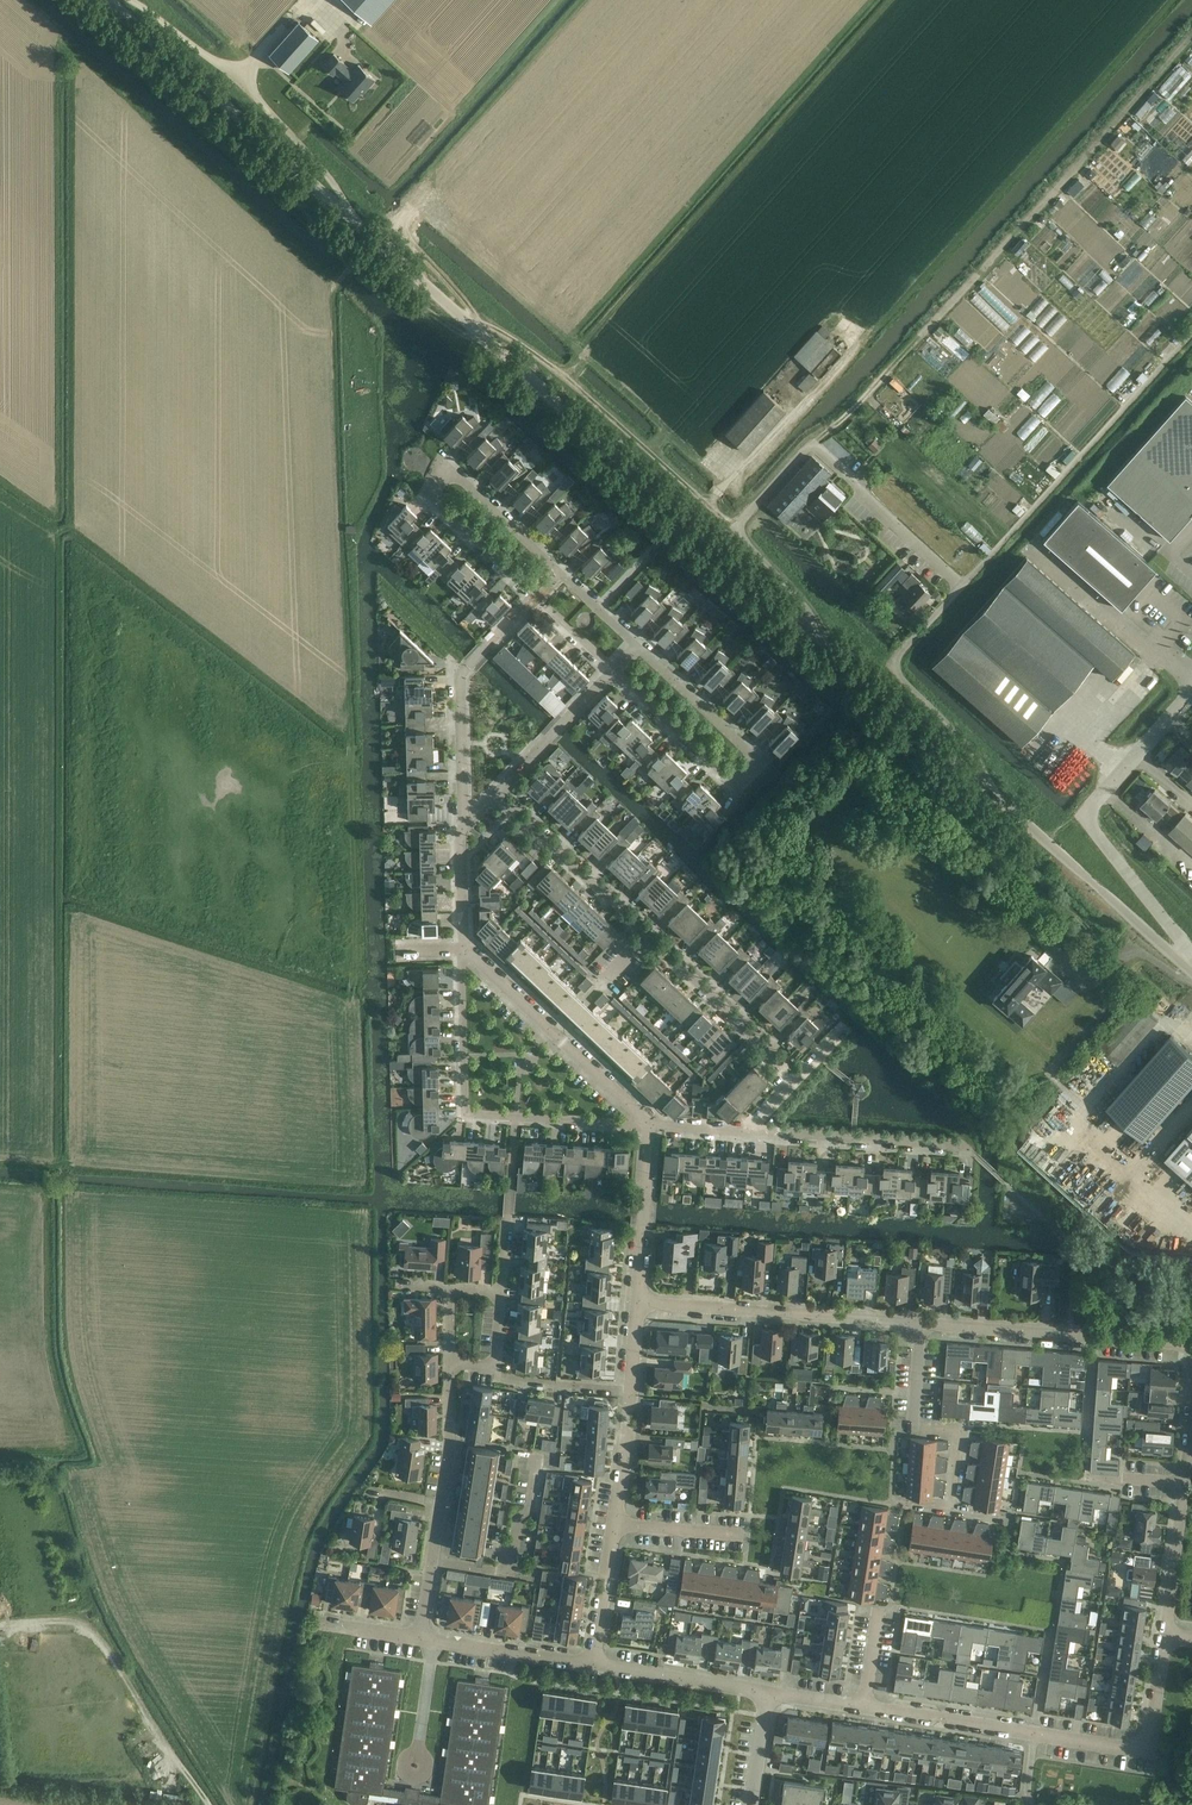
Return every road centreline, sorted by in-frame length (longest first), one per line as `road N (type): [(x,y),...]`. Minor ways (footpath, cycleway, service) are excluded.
road 1 (tertiary): [(1191,974),(109,0)]
road 2 (track): [(352,996),(333,287),(362,266),(458,331),(486,337)]
road 3 (residential): [(614,670),(737,786),(760,762),(637,646)]
road 4 (residential): [(464,950),(465,1114),(649,1126)]
road 5 (unclassified): [(1191,965),(1087,820),(1191,692)]
road 6 (residential): [(557,571),(445,466),(431,496),(535,595)]
road 7 (track): [(710,505),(551,363),(465,318)]
road 8 (track): [(209,1804),(89,1625),(0,1625)]
road 9 (residential): [(920,1324),(636,1302)]
road 10 (residential): [(952,1509),(959,1430),(913,1427),(920,1324)]
road 11 (residential): [(1035,1736),(1123,1749),(1141,1743),(1151,1730),(1164,1635)]
road 12 (residential): [(755,1133),(965,1146)]
road 13 (residential): [(496,794),(649,937)]
road 14 (residential): [(649,937),(797,1080)]
road 15 (residential): [(432,1562),(449,1455),(448,1362)]
road 16 (residential): [(432,1562),(509,1574),(539,1455)]
road 17 (residential): [(596,1664),(419,1638)]
road 18 (residential): [(636,1302),(649,1126)]
road 19 (residential): [(1094,1338),(920,1324)]
road 20 (residential): [(766,1692),(596,1664)]
road 21 (residential): [(1035,1736),(866,1708)]
road 22 (residential): [(467,666),(460,674),(462,828)]
road 23 (residential): [(1164,1635),(1183,1485)]
road 24 (residential): [(596,1664),(614,1525)]
road 25 (residential): [(553,1035),(649,937)]
road 26 (residential): [(495,1368),(557,1384),(629,1390)]
road 27 (residential): [(614,1525),(629,1390)]
road 28 (residential): [(614,1525),(746,1539)]
road 29 (residential): [(649,1126),(553,1035)]
road 30 (residential): [(448,1288),(502,1292),(495,1368)]
road 31 (residential): [(553,1035),(464,950)]
road 32 (residential): [(462,828),(464,950)]

